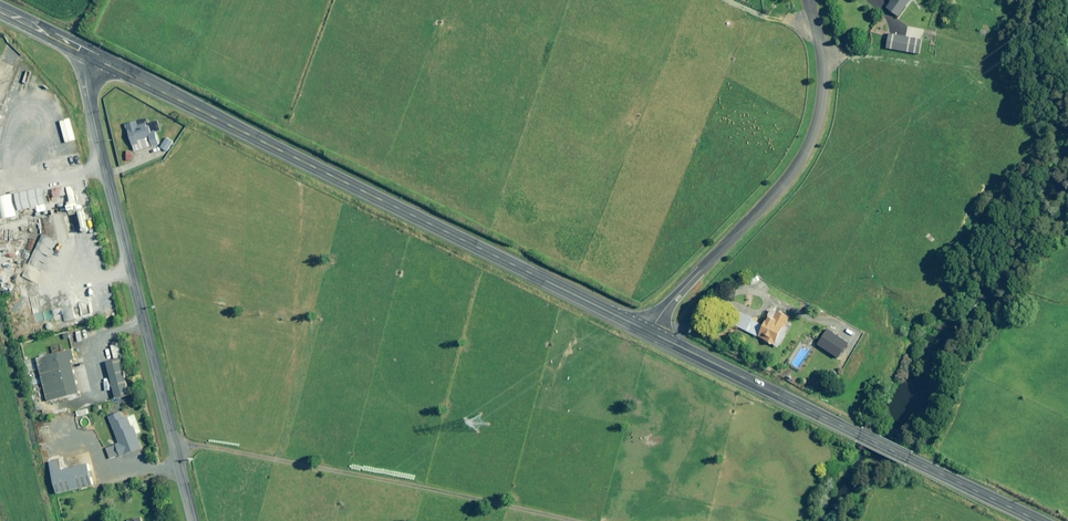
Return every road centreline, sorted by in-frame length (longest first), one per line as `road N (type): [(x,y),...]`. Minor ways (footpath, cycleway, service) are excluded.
road 1 (secondary): [(89,57),(651,333)]
road 2 (unclassified): [(89,57),(90,104),(193,520)]
road 3 (secondary): [(651,333),(1041,520)]
road 4 (residential): [(651,333),(785,184),(809,143),(821,96),(811,0)]

